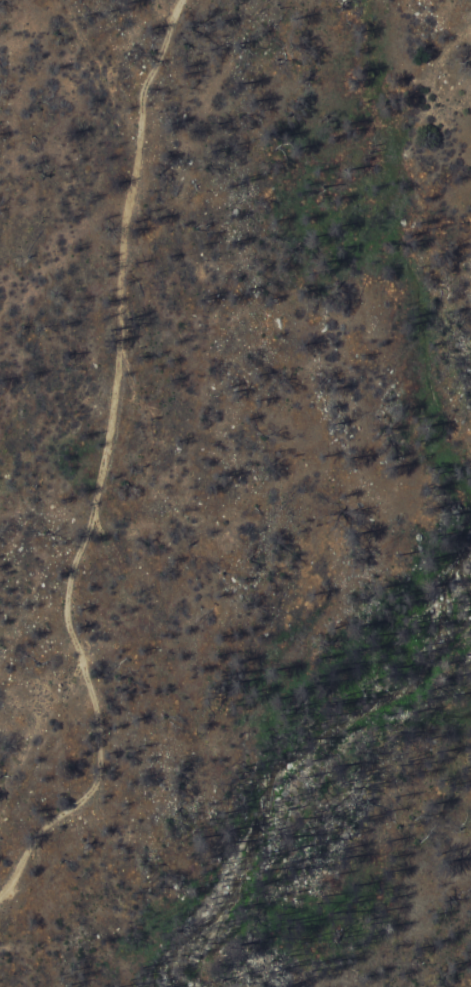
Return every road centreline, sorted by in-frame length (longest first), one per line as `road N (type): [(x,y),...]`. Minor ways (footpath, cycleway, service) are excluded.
road 1 (track): [(139,132),(111,404),(92,520),(68,596),(106,759),(97,788),(37,839),(0,887)]
road 2 (track): [(180,0),(147,83),(139,132)]

